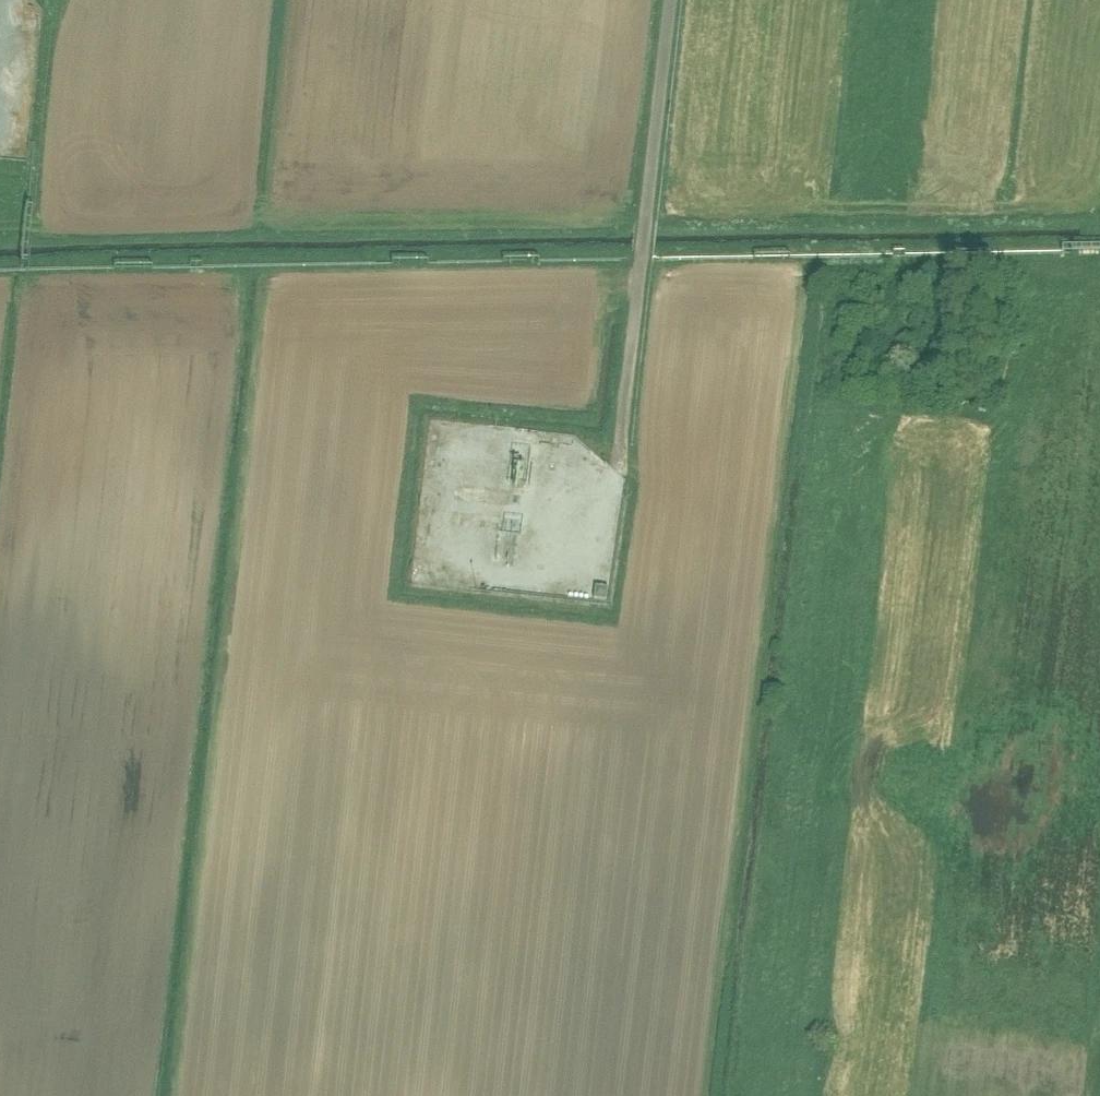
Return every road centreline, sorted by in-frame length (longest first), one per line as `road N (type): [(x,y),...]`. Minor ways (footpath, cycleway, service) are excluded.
road 1 (track): [(670,0),(616,465)]

